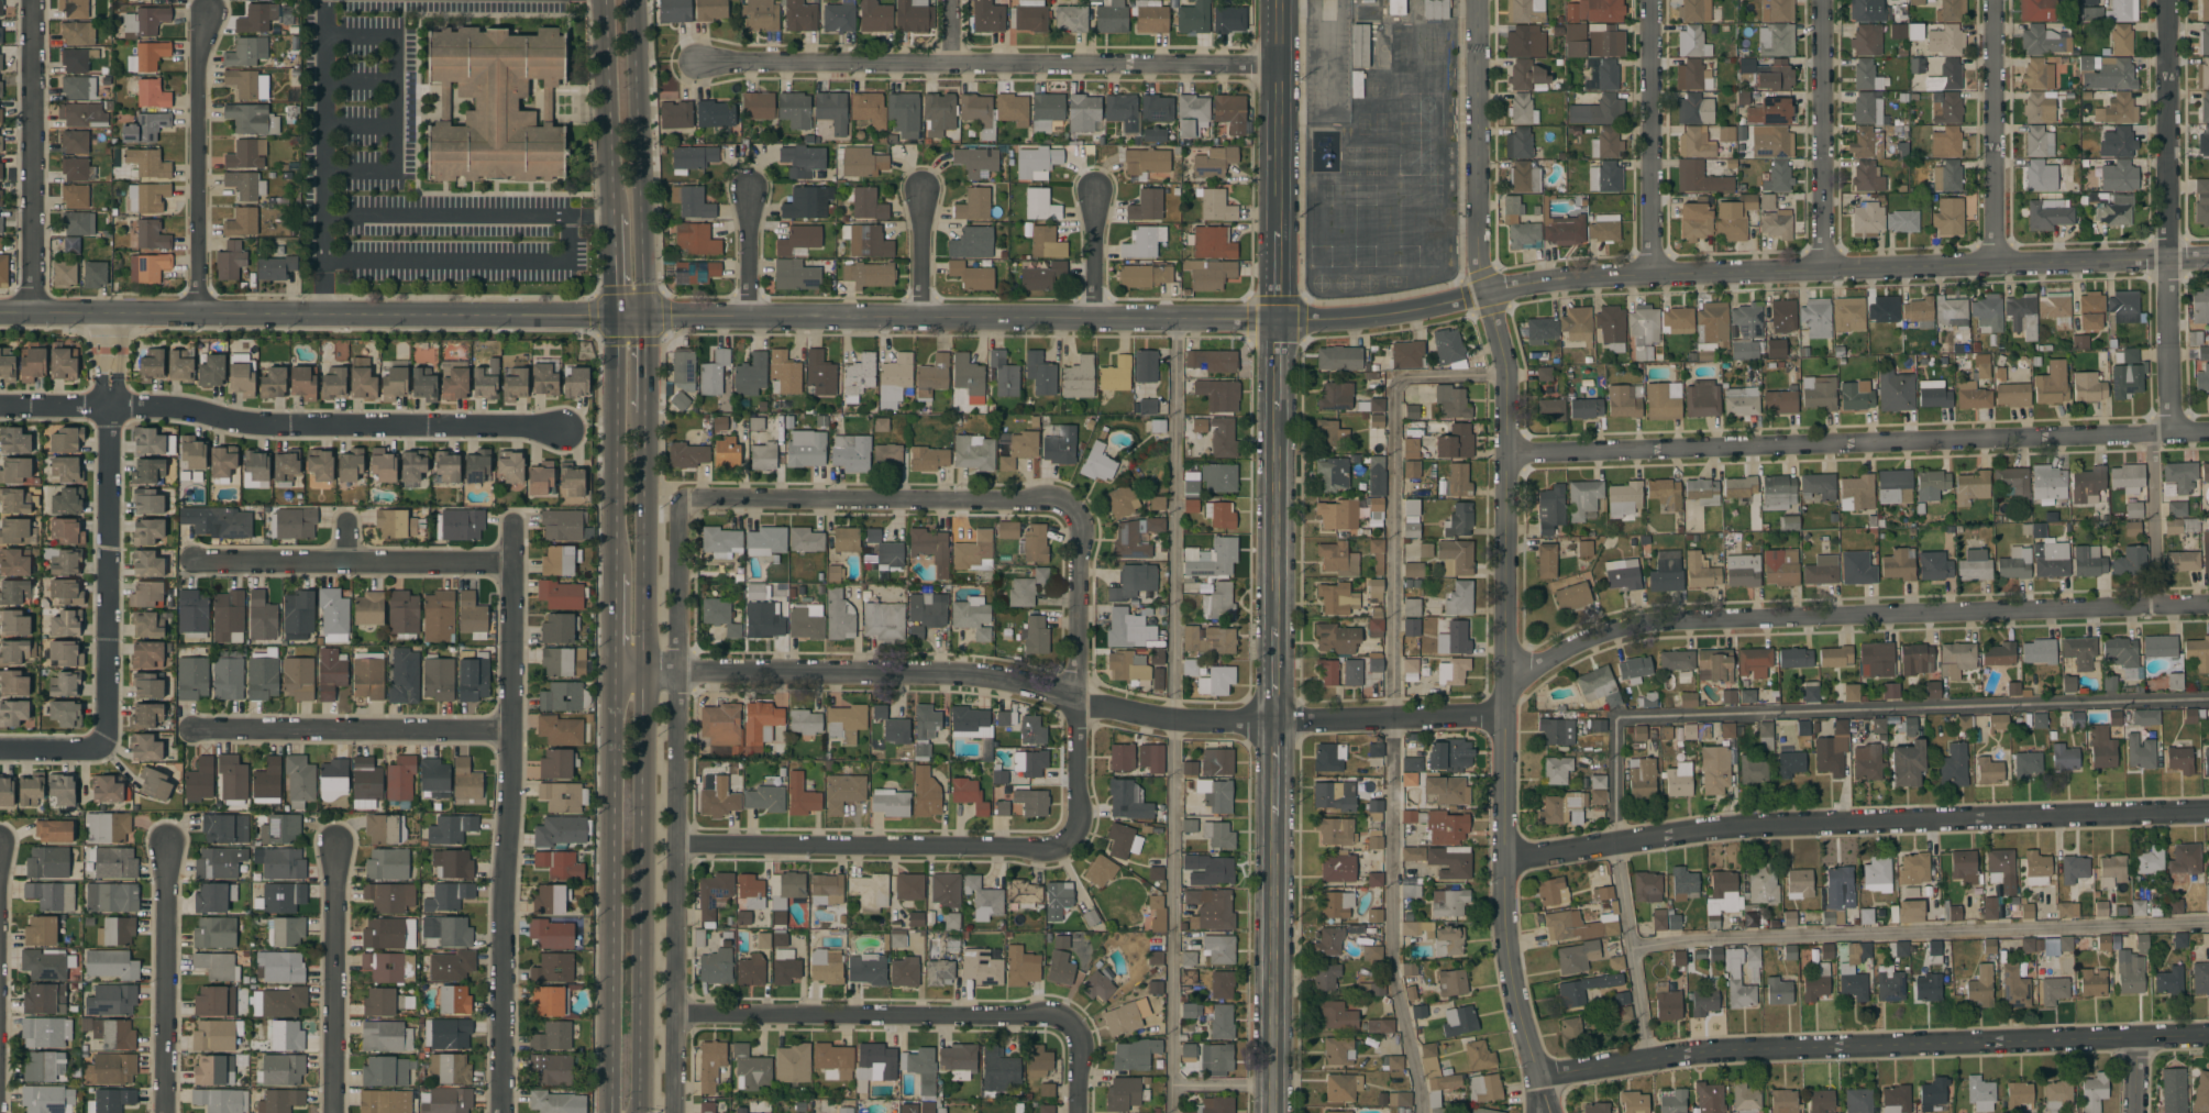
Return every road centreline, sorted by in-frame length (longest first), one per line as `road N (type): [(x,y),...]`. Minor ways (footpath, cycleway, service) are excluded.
road 1 (tertiary): [(644,311),(1352,318),(1584,276),(2169,257)]
road 2 (residential): [(2208,605),(1634,622),(1535,661),(1504,718)]
road 3 (tertiary): [(1504,718),(1510,366),(1488,293),(1483,242),(1482,0)]
road 4 (residential): [(1505,862),(1750,827),(2208,815)]
road 5 (residential): [(1511,454),(2208,434)]
road 6 (residential): [(1536,1076),(1703,1053),(2208,1035)]
road 7 (residential): [(1274,723),(1174,718),(963,675),(614,679)]
road 8 (tertiary): [(0,311),(644,311)]
road 9 (primary): [(639,1016),(643,414)]
road 10 (residential): [(513,526),(498,1112)]
road 11 (residential): [(678,498),(1064,503),(1078,521),(1074,698)]
road 12 (residential): [(698,65),(1278,63)]
road 13 (residential): [(559,428),(255,425),(192,410),(0,405)]
road 14 (residential): [(681,845),(1049,848),(1076,822),(1074,698)]
road 15 (residential): [(681,1012),(1046,1014),(1067,1023),(1079,1040),(1076,1099)]
road 16 (residential): [(109,311),(110,742)]
road 17 (residential): [(1536,1076),(1506,938),(1504,718)]
road 18 (primary): [(614,679),(611,1006)]
road 19 (residential): [(512,563),(195,561)]
road 20 (residential): [(510,730),(196,730)]
road 21 (primary): [(644,311),(631,0)]
road 22 (residential): [(36,0),(36,311)]
road 23 (tertiary): [(1273,816),(1271,1112)]
road 24 (residential): [(207,15),(207,311)]
road 25 (residential): [(1655,0),(1656,274)]
road 26 (residential): [(1825,0),(1826,269)]
road 27 (residential): [(334,846),(335,1112)]
road 28 (residential): [(168,846),(168,1112)]
road 29 (primary): [(616,310),(615,573)]
road 30 (residential): [(1990,0),(1990,262)]
road 31 (residential): [(2169,0),(2169,257)]
road 32 (tertiary): [(1279,232),(1278,0)]
road 33 (residential): [(1504,718),(1274,723)]
road 34 (tertiary): [(1274,626),(1277,410)]
road 35 (primary): [(605,0),(612,214)]
road 36 (residential): [(2169,257),(2172,434)]
road 37 (residential): [(924,181),(925,315)]
road 38 (residential): [(1097,186),(1092,316)]
road 39 (residential): [(751,187),(751,310)]

